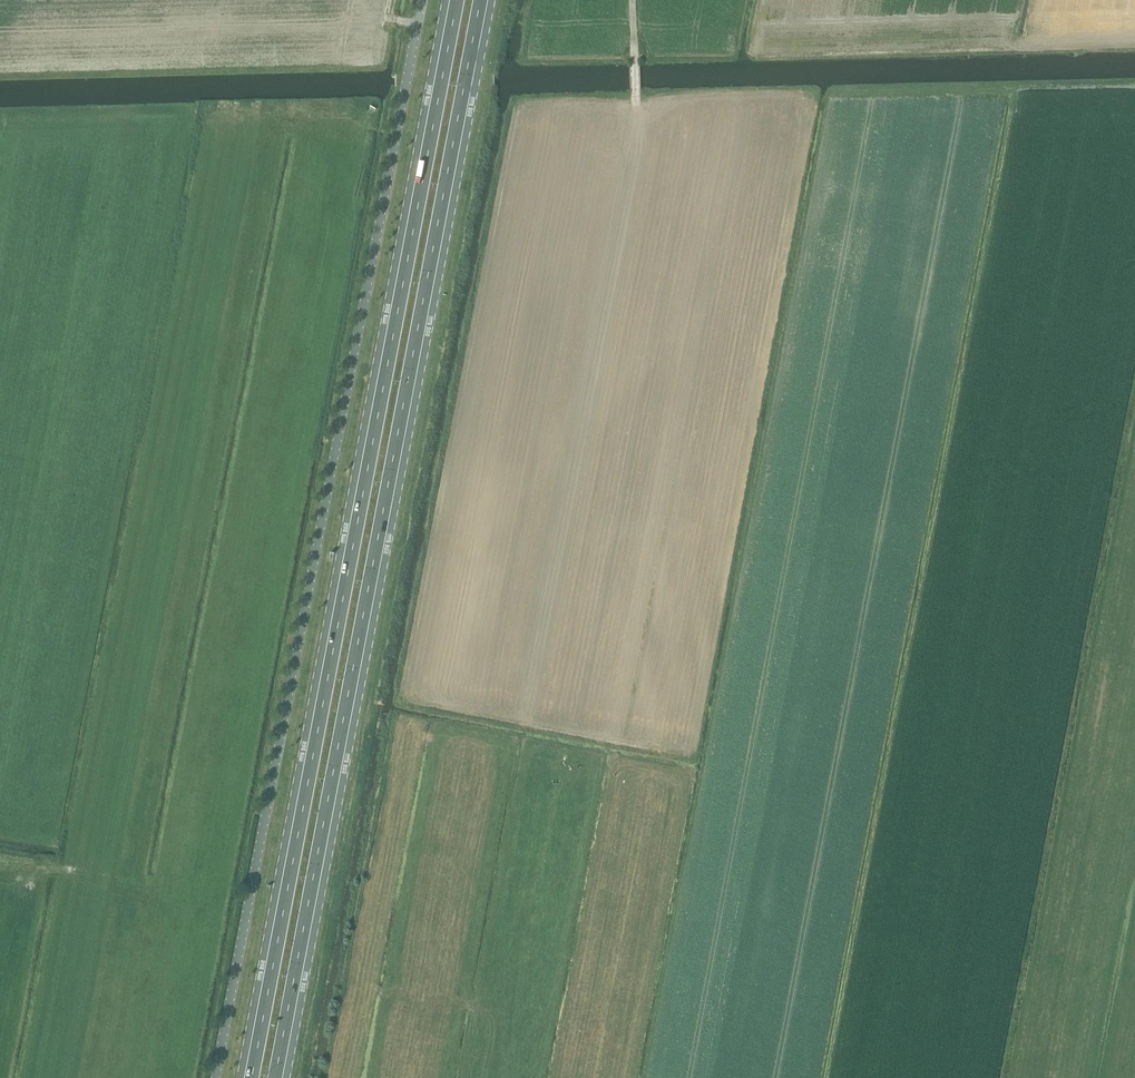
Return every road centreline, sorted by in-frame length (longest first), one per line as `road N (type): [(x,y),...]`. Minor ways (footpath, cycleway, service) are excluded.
road 1 (primary): [(279,1077),(485,0)]
road 2 (primary): [(454,0),(249,1077)]
road 3 (unclassified): [(422,0),(218,1077)]

